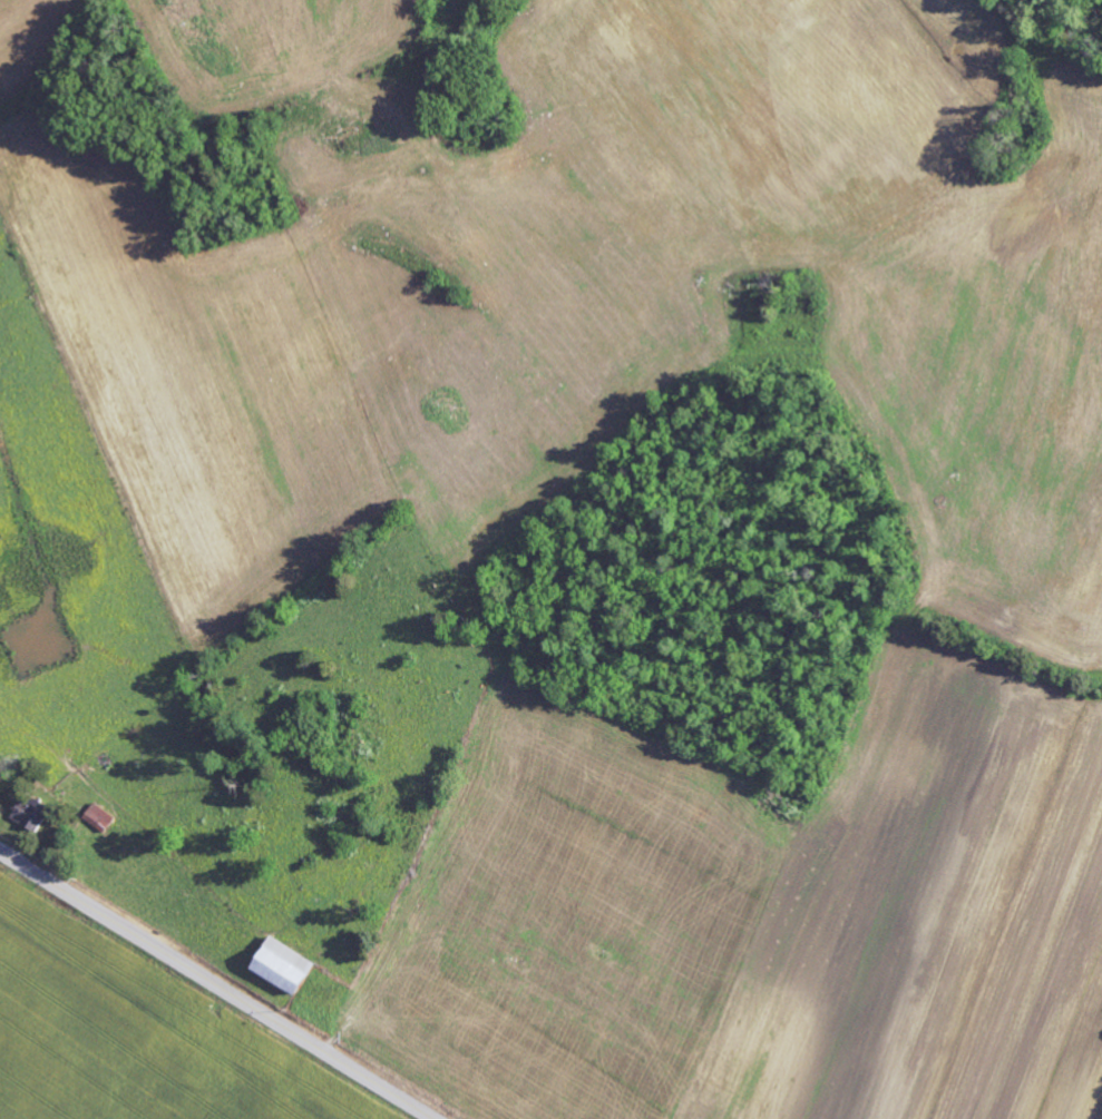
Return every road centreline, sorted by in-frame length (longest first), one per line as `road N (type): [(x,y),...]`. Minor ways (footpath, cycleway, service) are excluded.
road 1 (tertiary): [(430,1118),(0,853)]

